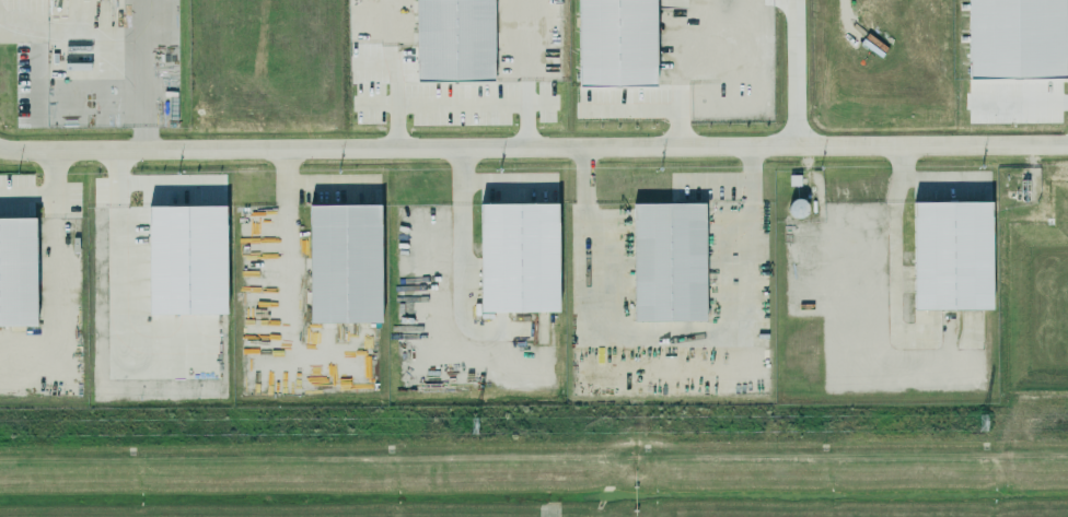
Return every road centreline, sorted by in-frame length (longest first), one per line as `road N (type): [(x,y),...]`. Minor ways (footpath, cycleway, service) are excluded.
road 1 (residential): [(1067,143),(0,148)]

